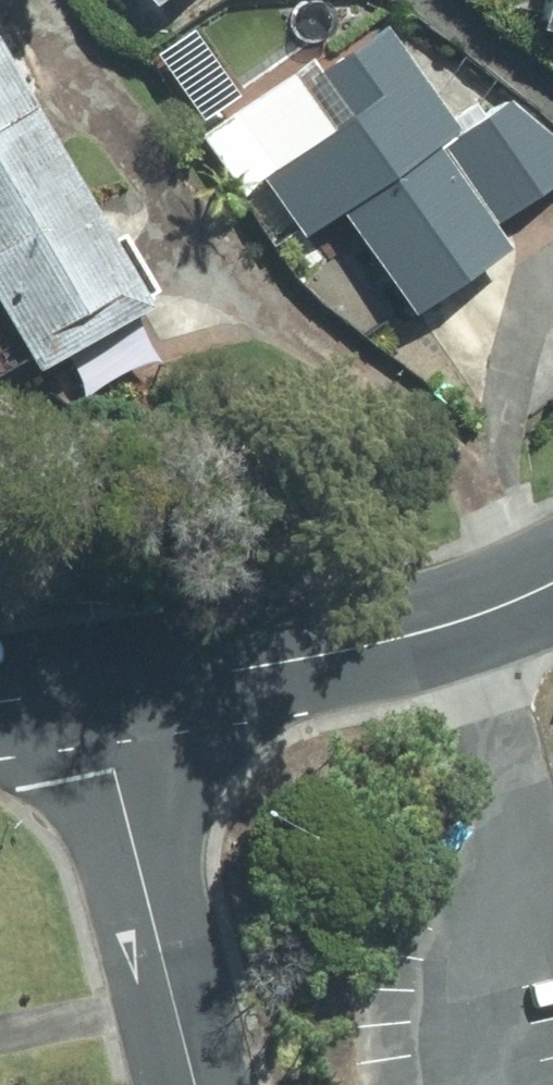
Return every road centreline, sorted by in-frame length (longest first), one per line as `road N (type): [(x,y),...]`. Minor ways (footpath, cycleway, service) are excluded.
road 1 (tertiary): [(552,581),(452,628),(116,692)]
road 2 (tertiary): [(116,692),(208,1084)]

